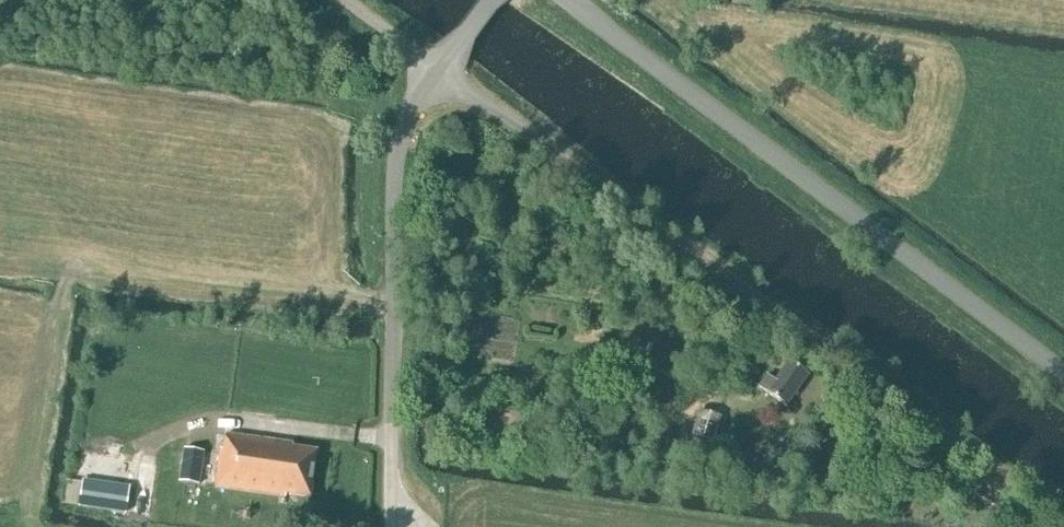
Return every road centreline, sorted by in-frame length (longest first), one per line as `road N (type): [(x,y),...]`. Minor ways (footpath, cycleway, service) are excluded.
road 1 (unclassified): [(437,70),(1063,524)]
road 2 (tertiary): [(1063,371),(570,0)]
road 3 (unclassified): [(391,526),(395,170),(406,122),(437,70)]

